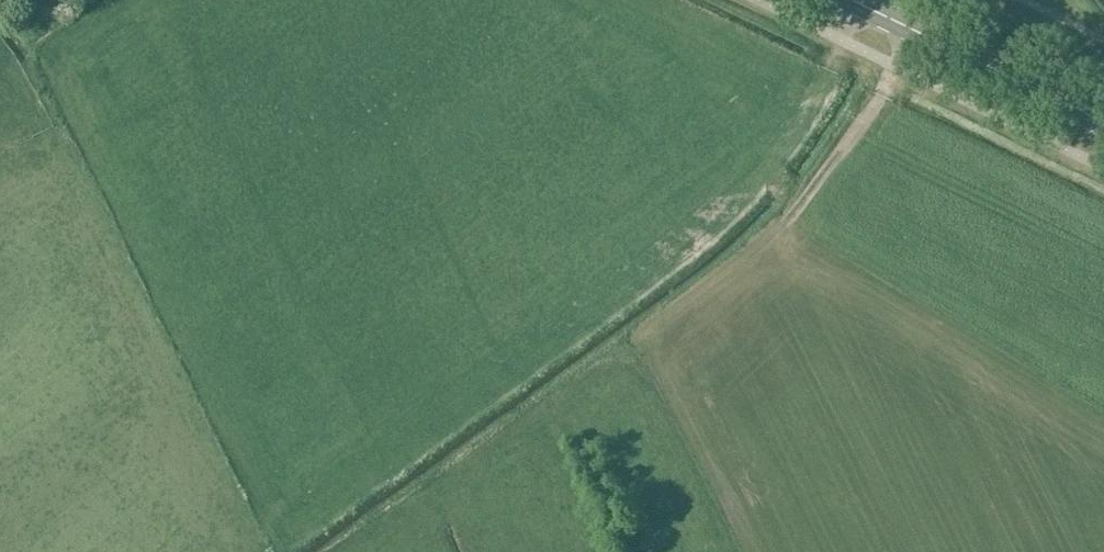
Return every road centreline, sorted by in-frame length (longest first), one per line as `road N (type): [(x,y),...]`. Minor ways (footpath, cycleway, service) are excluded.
road 1 (secondary): [(1103,122),(852,0)]

